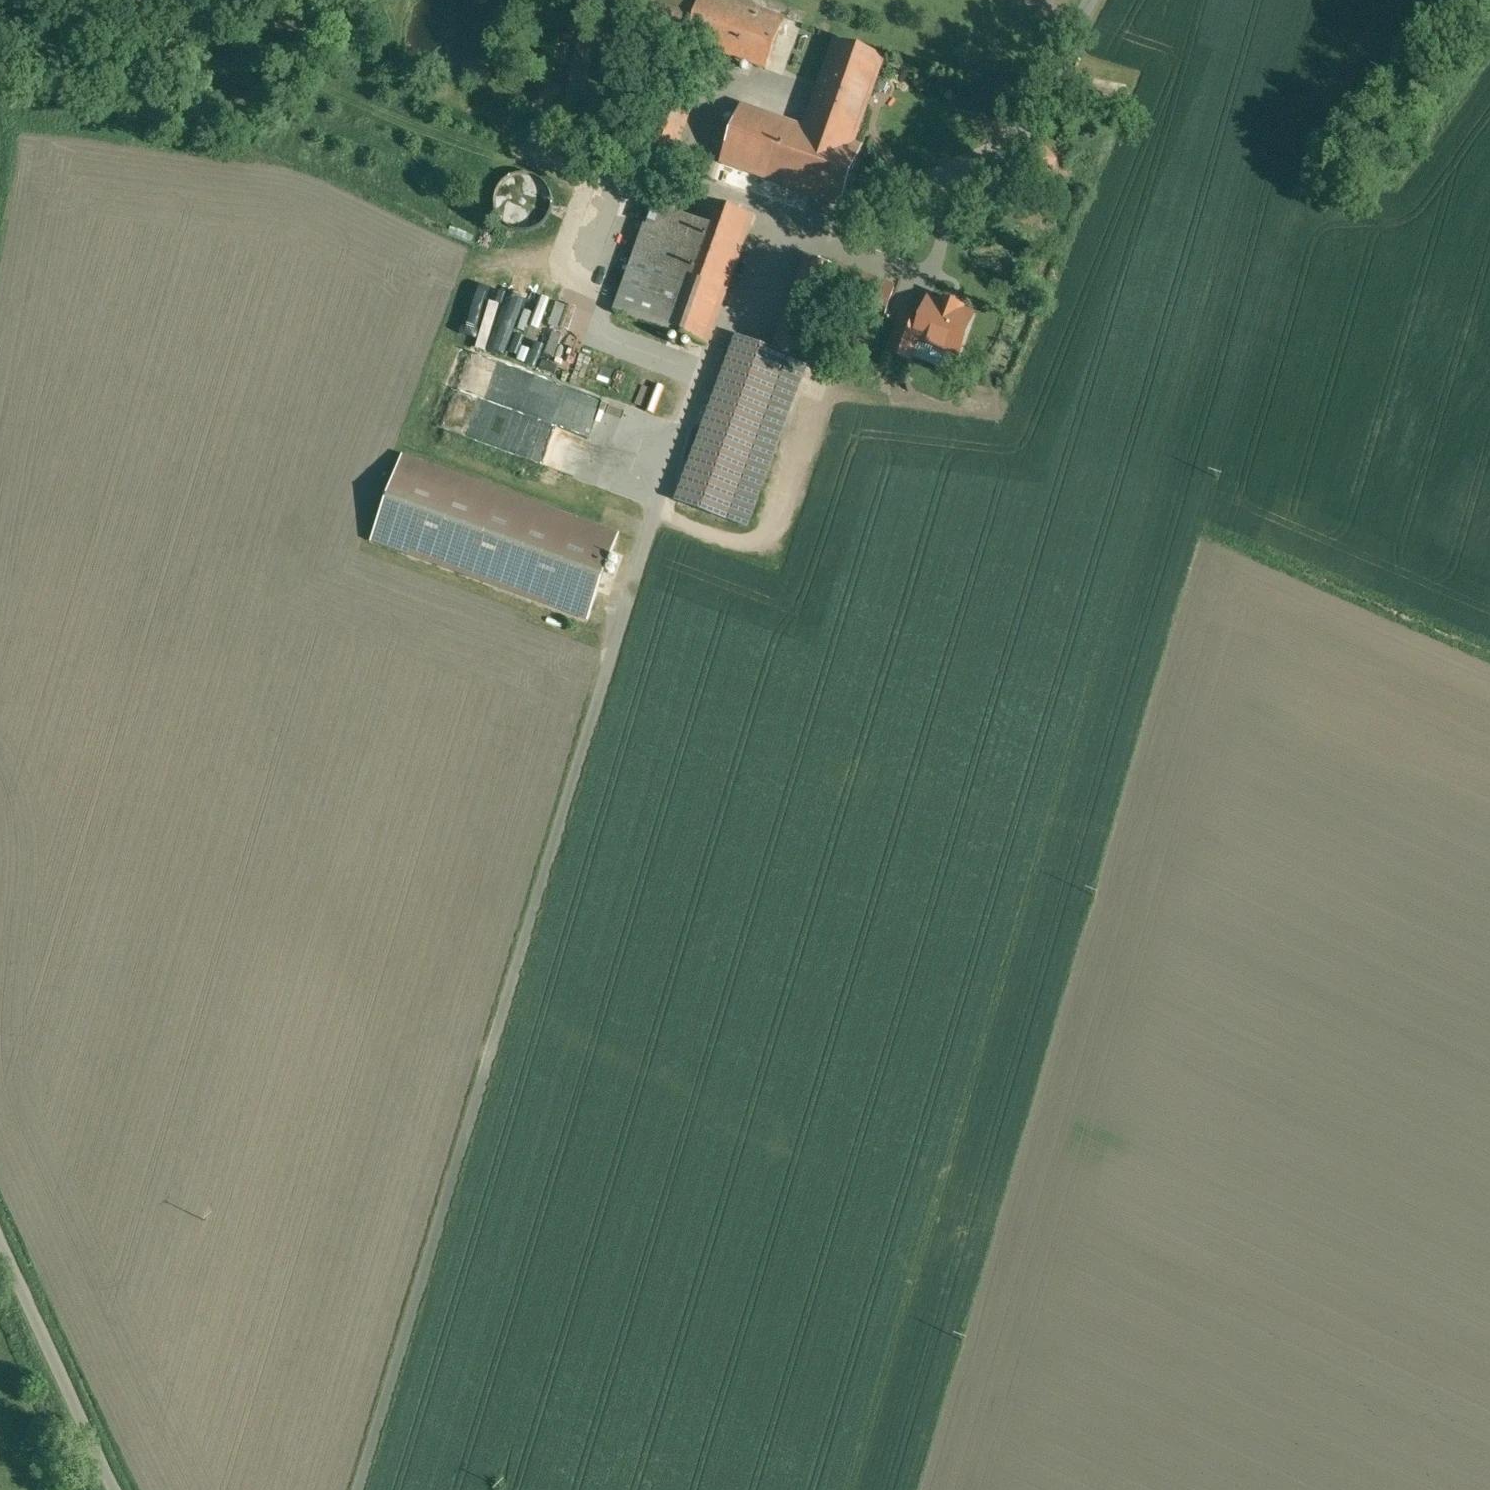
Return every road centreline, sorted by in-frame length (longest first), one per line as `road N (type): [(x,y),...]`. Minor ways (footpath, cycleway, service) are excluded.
road 1 (residential): [(0,1262),(117,1489)]

